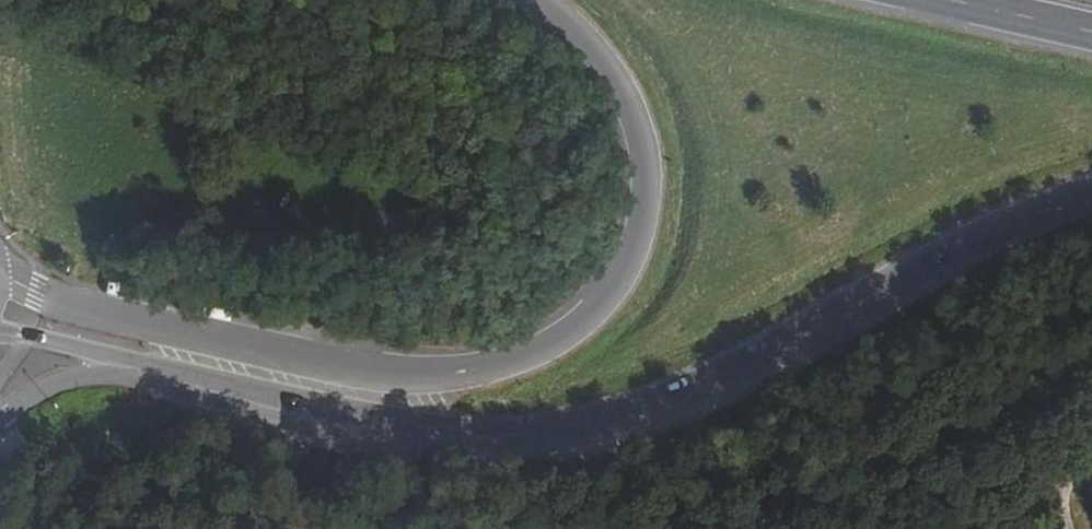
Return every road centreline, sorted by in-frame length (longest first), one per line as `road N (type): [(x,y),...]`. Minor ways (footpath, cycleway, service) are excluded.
road 1 (trunk): [(159,372),(353,420),(473,434),(574,426),(667,400),(994,232),(1091,194)]
road 2 (trunk): [(545,0),(620,81),(647,178),(624,272),(551,342),(469,371),(384,373),(71,306),(0,271)]
road 3 (trunk): [(0,422),(63,381),(159,372)]
road 4 (trunk): [(0,333),(159,372)]
road 5 (trunk): [(944,0),(1091,33)]

